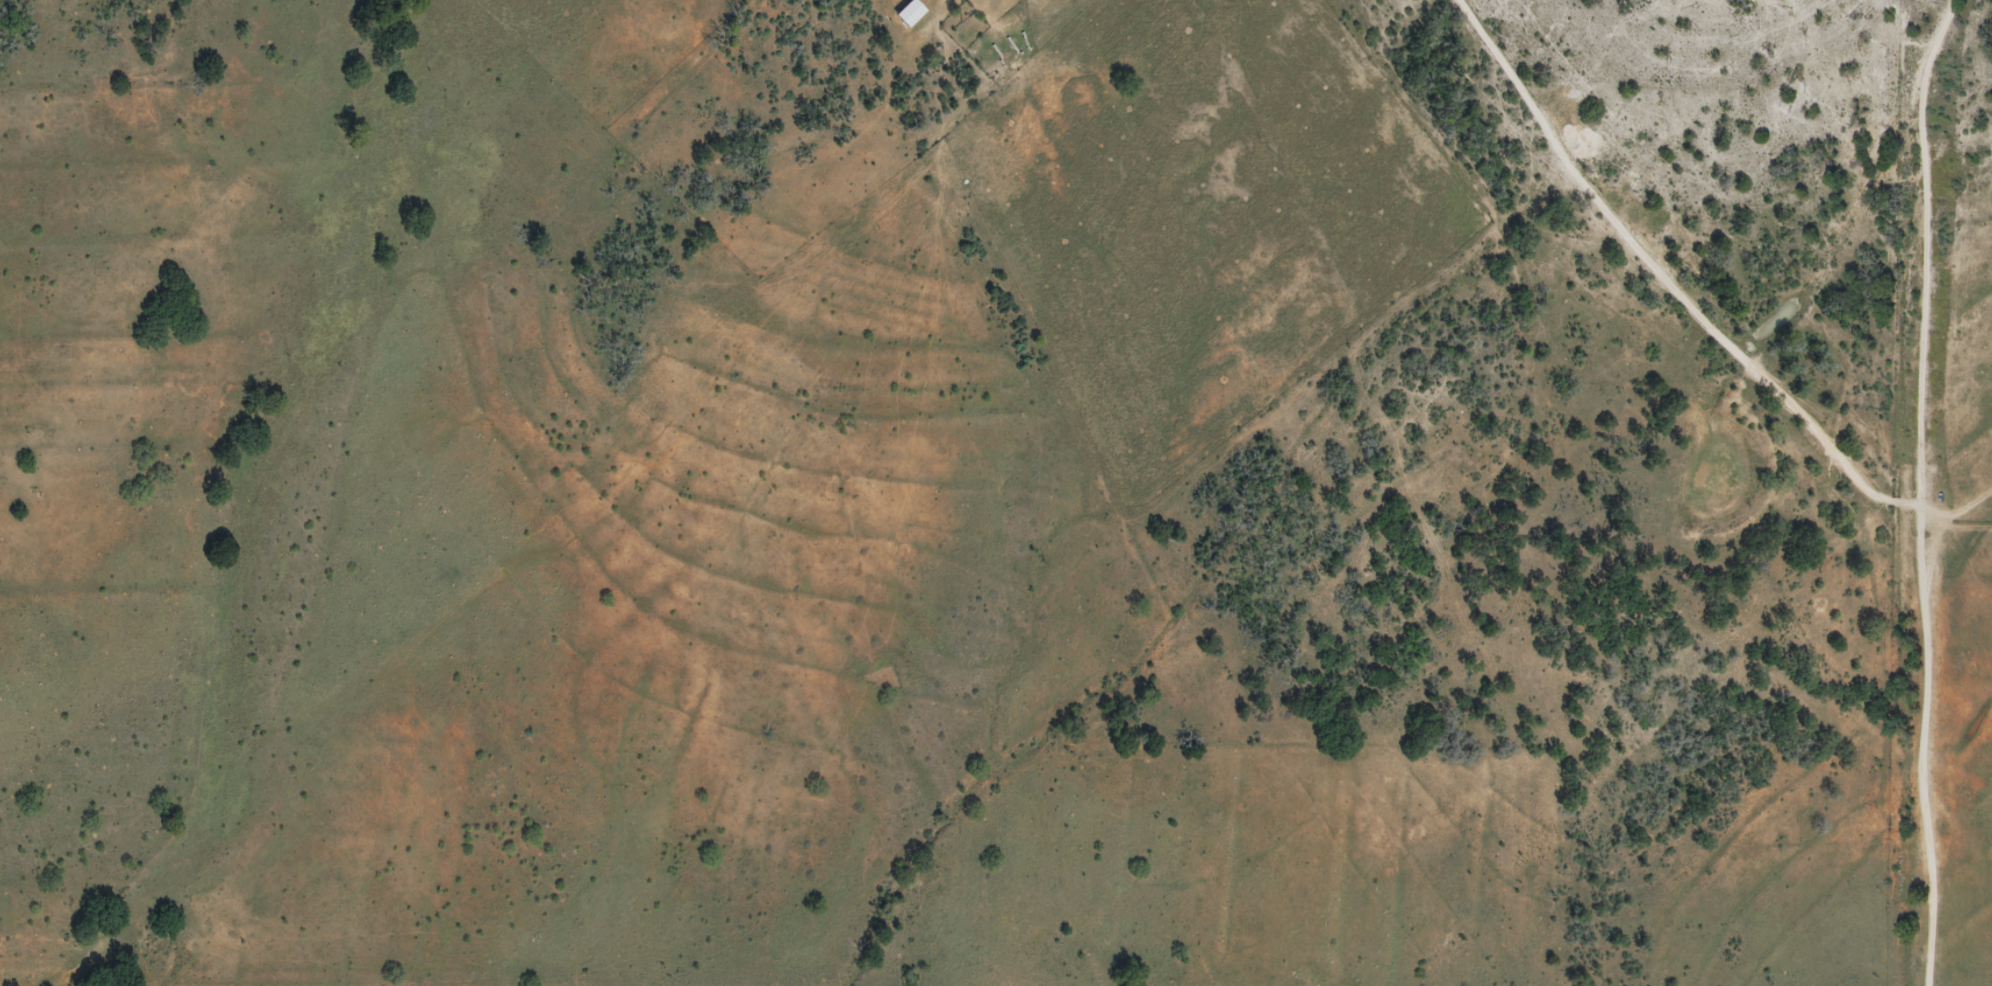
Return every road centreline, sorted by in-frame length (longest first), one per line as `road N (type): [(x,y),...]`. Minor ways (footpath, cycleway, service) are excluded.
road 1 (track): [(1991,263),(1952,311),(1943,459),(1908,513),(1934,985)]

